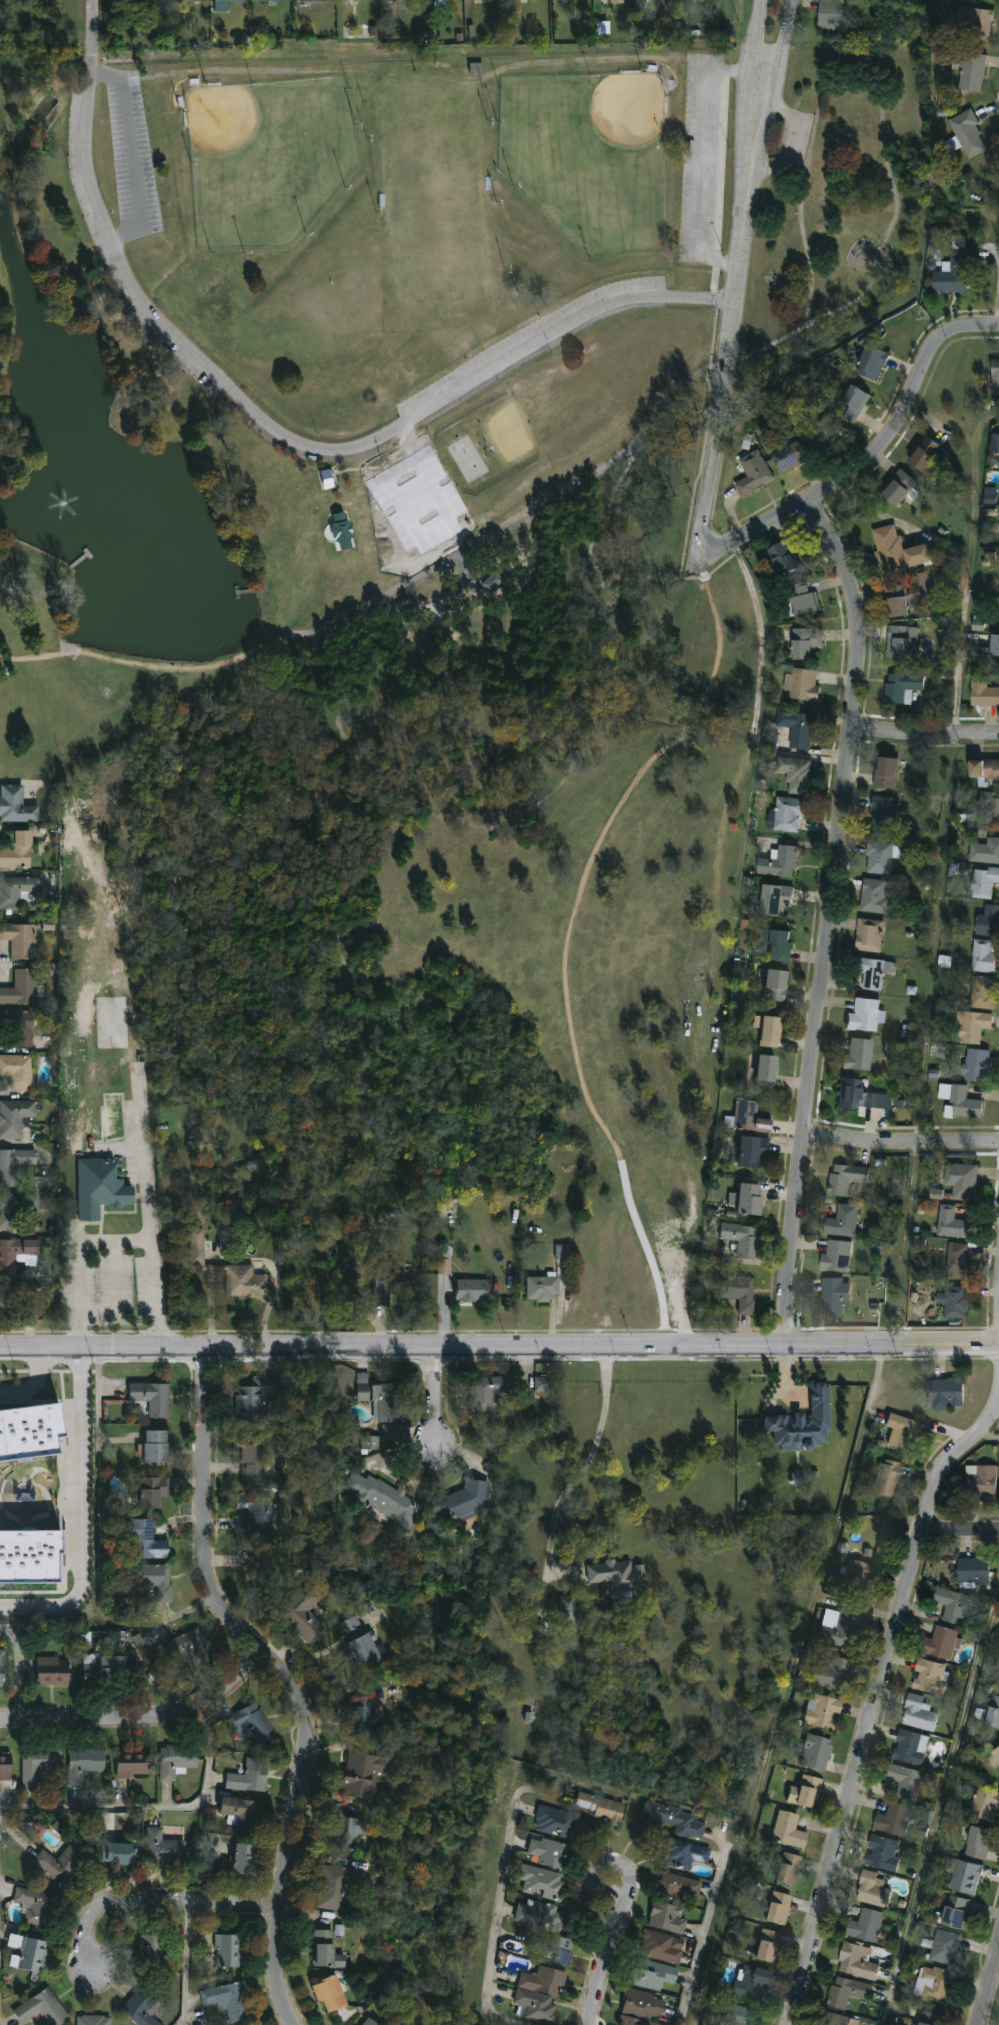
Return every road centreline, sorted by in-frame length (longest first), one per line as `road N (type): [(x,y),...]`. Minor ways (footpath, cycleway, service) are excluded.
road 1 (tertiary): [(998,1345),(0,1349)]
road 2 (residential): [(734,310),(656,299),(607,307),(357,448),(323,450),(289,437),(250,408),(129,280),(87,149),(92,0)]
road 3 (residential): [(787,1346),(802,1130),(858,639),(845,560),(812,500)]
road 4 (residential): [(209,1348),(218,1599),(303,1690),(316,1747),(288,1949),(296,2024)]
road 5 (residential): [(998,1401),(935,1489),(790,2024)]
road 6 (residential): [(998,324),(953,329),(937,341),(898,423),(864,467),(721,553),(708,552)]
road 7 (residential): [(748,170),(701,541),(708,552)]
road 8 (residential): [(263,1650),(202,1703),(148,1719),(0,1719)]
road 9 (residential): [(291,1916),(127,1910),(102,1932),(105,1985)]
road 10 (residential): [(998,1140),(867,1141),(802,1130)]
road 11 (residential): [(748,170),(771,104),(789,0)]
road 12 (residential): [(760,0),(748,170)]
road 13 (residential): [(998,735),(851,728)]

